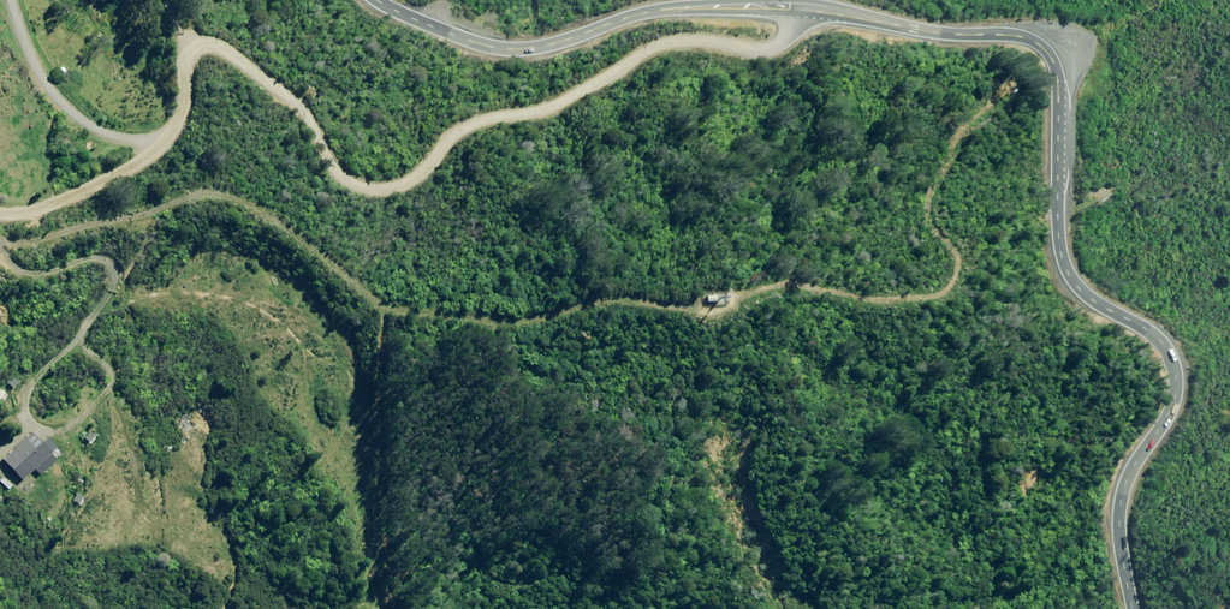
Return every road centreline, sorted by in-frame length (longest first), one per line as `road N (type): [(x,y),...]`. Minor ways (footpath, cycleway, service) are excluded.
road 1 (unclassified): [(818,0),(793,27),(677,27),(387,125),(308,164),(276,155),(169,56),(100,159),(67,192),(0,222)]
road 2 (primary): [(875,0),(1035,31),(1060,57),(1070,262),(1092,296),(1162,336),(1182,379),(1129,490),(1135,608)]
road 3 (primary): [(434,0),(530,27),(646,0)]

